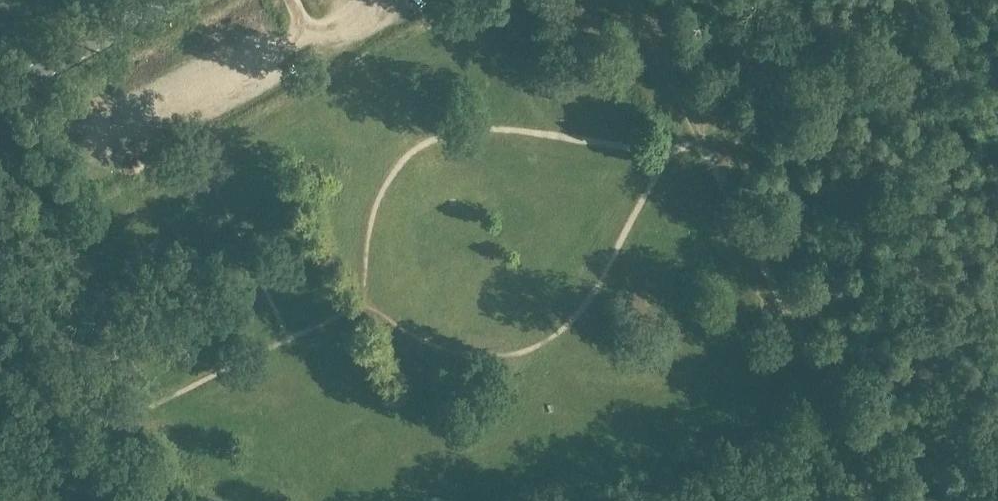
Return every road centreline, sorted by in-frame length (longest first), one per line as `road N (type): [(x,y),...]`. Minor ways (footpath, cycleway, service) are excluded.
road 1 (track): [(696,135),(672,153),(568,328),(519,355),(458,357),(405,333),(363,301),(0,480)]
road 2 (track): [(672,153),(492,124),(431,136),(382,171),(368,208),(363,301)]
road 3 (track): [(696,135),(872,500)]
road 4 (track): [(980,0),(696,135)]
road 5 (track): [(290,340),(175,106)]
road 6 (tertiary): [(0,94),(177,0)]
road 7 (track): [(627,0),(696,135)]

